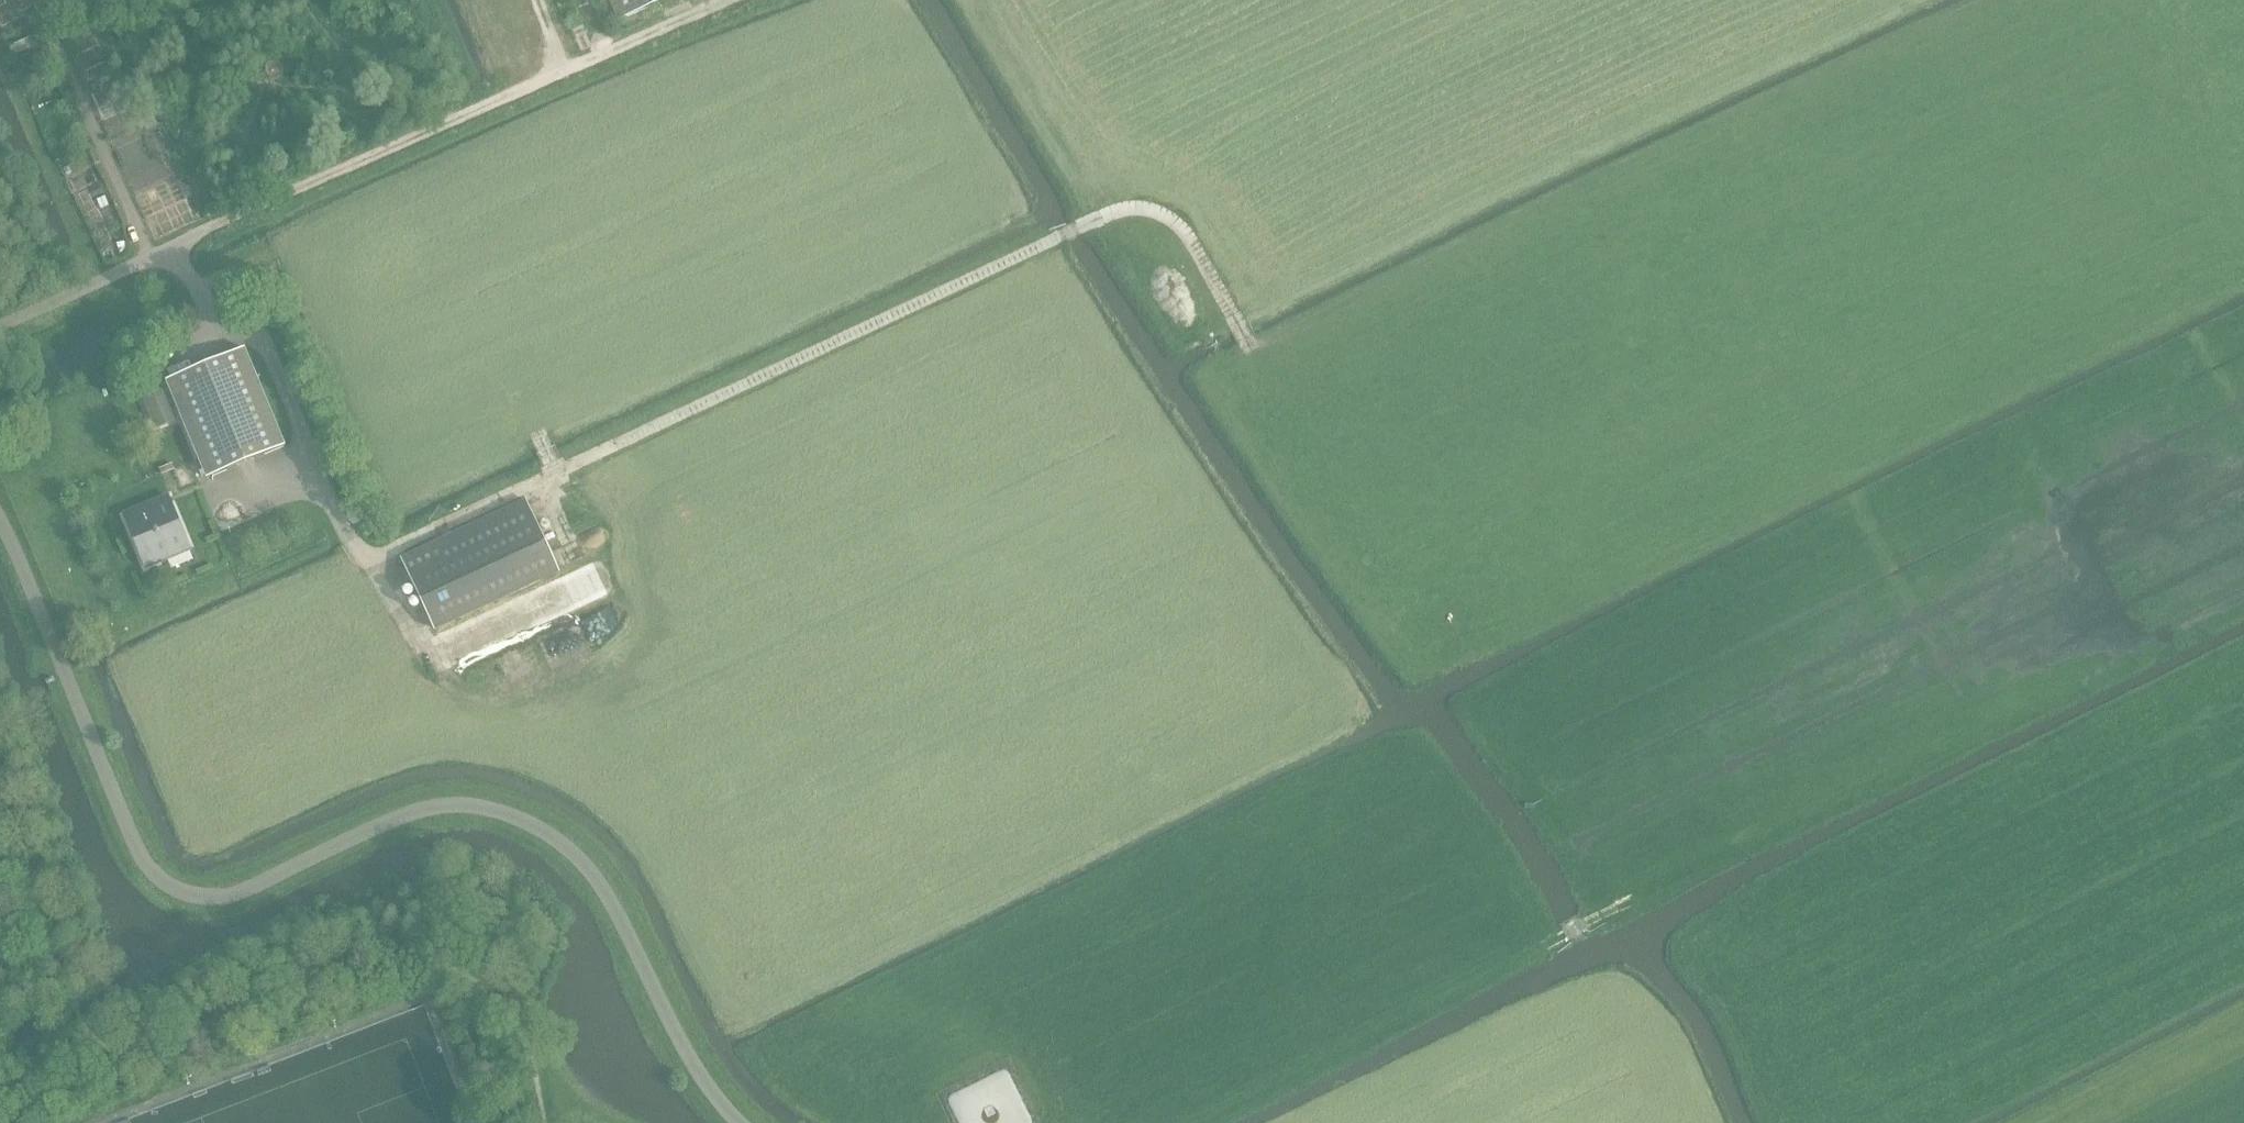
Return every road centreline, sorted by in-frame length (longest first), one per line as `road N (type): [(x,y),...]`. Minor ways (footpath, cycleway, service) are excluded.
road 1 (unclassified): [(738,1122),(682,1045),(606,892),(553,831),(437,809),(246,899),(195,897),(153,877),(0,527)]
road 2 (track): [(1252,351),(1177,228),(1144,212),(1116,214),(563,471)]
road 3 (track): [(1194,1122),(1617,915)]
road 4 (track): [(1998,728),(1617,915)]
road 5 (unclassified): [(0,327),(173,249)]

